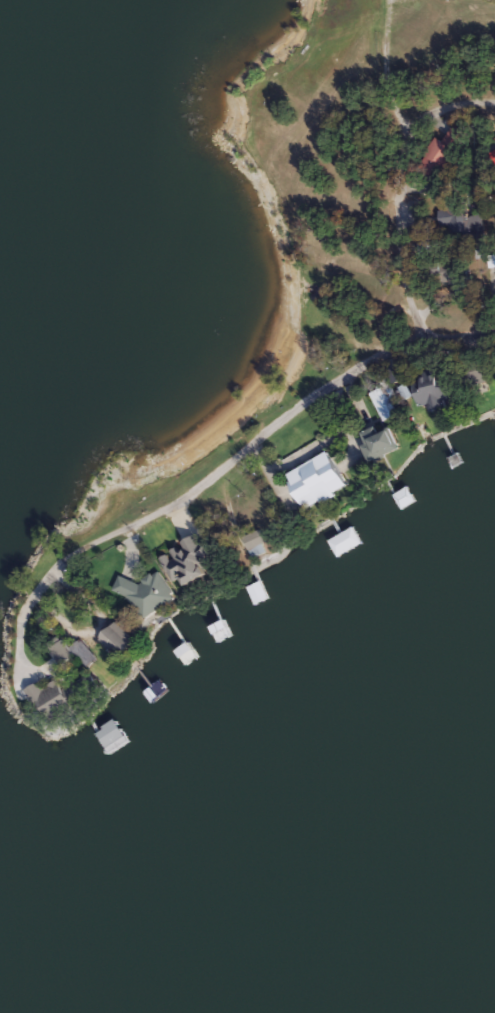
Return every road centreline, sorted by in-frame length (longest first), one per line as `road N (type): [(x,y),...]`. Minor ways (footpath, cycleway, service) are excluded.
road 1 (residential): [(420,342),(370,366),(126,533)]
road 2 (residential): [(420,342),(395,211),(404,134),(470,102),(494,103)]

